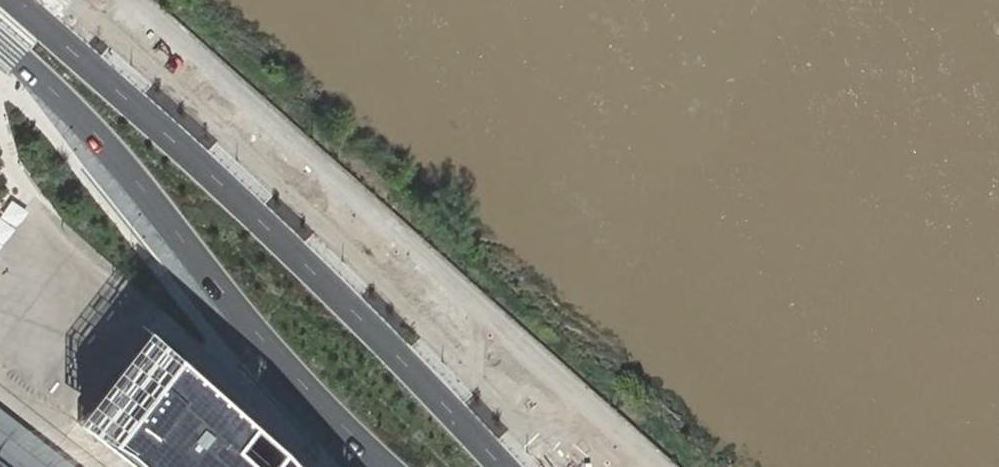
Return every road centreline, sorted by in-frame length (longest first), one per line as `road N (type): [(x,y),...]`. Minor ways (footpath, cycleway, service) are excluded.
road 1 (primary): [(505,466),(378,330),(15,0)]
road 2 (primary): [(0,42),(98,131),(269,347),(386,466)]

